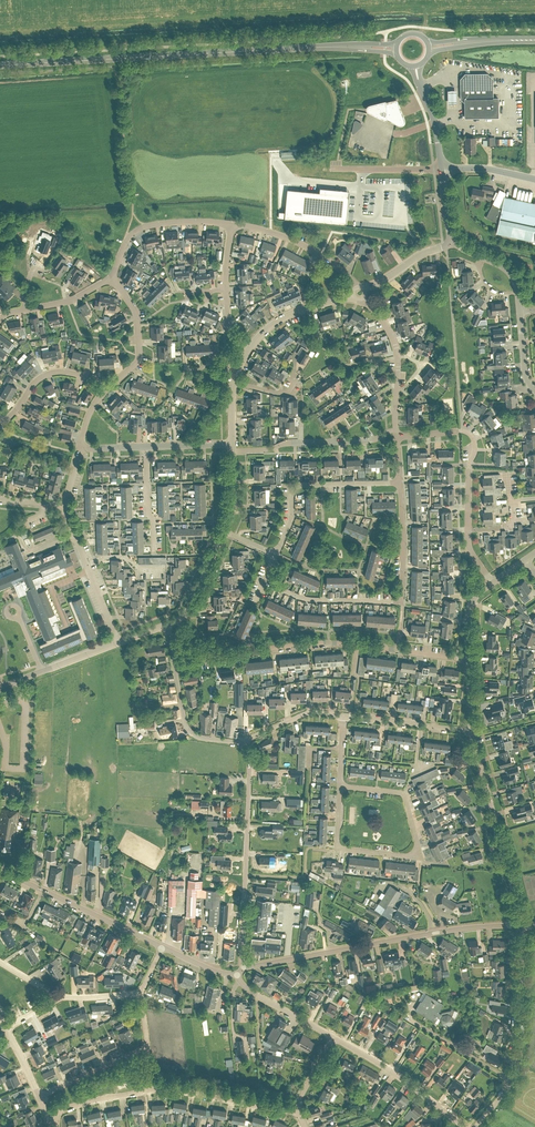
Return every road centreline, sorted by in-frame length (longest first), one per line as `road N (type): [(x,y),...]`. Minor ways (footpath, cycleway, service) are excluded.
road 1 (primary): [(321,47),(0,65)]
road 2 (tertiary): [(242,967),(522,924)]
road 3 (residential): [(340,786),(337,848),(411,856),(418,845),(405,795),(376,790)]
road 4 (residential): [(242,967),(249,770),(243,743)]
road 5 (tertiary): [(522,924),(473,731)]
road 6 (residential): [(358,645),(286,646),(174,665)]
road 7 (tertiary): [(162,946),(0,870)]
road 8 (residential): [(276,553),(297,487),(400,482)]
road 9 (tertiary): [(513,1081),(522,1047),(522,924)]
road 10 (residential): [(111,277),(139,228),(231,224)]
road 11 (residential): [(152,1089),(299,1109)]
road 12 (residential): [(231,224),(296,240),(356,288)]
road 13 (residential): [(267,575),(309,599),(402,602)]
road 14 (residential): [(395,428),(395,345),(363,298)]
road 15 (residential): [(105,389),(139,357),(134,306),(111,277)]
road 16 (unclassified): [(440,1108),(334,1037)]
road 17 (residential): [(105,389),(82,375),(50,373),(0,419)]
road 18 (unclassified): [(0,687),(119,643)]
road 19 (residential): [(513,1081),(408,1017)]
road 20 (residential): [(243,743),(190,730),(174,665)]
road 21 (unclassified): [(249,348),(281,318),(355,296)]

